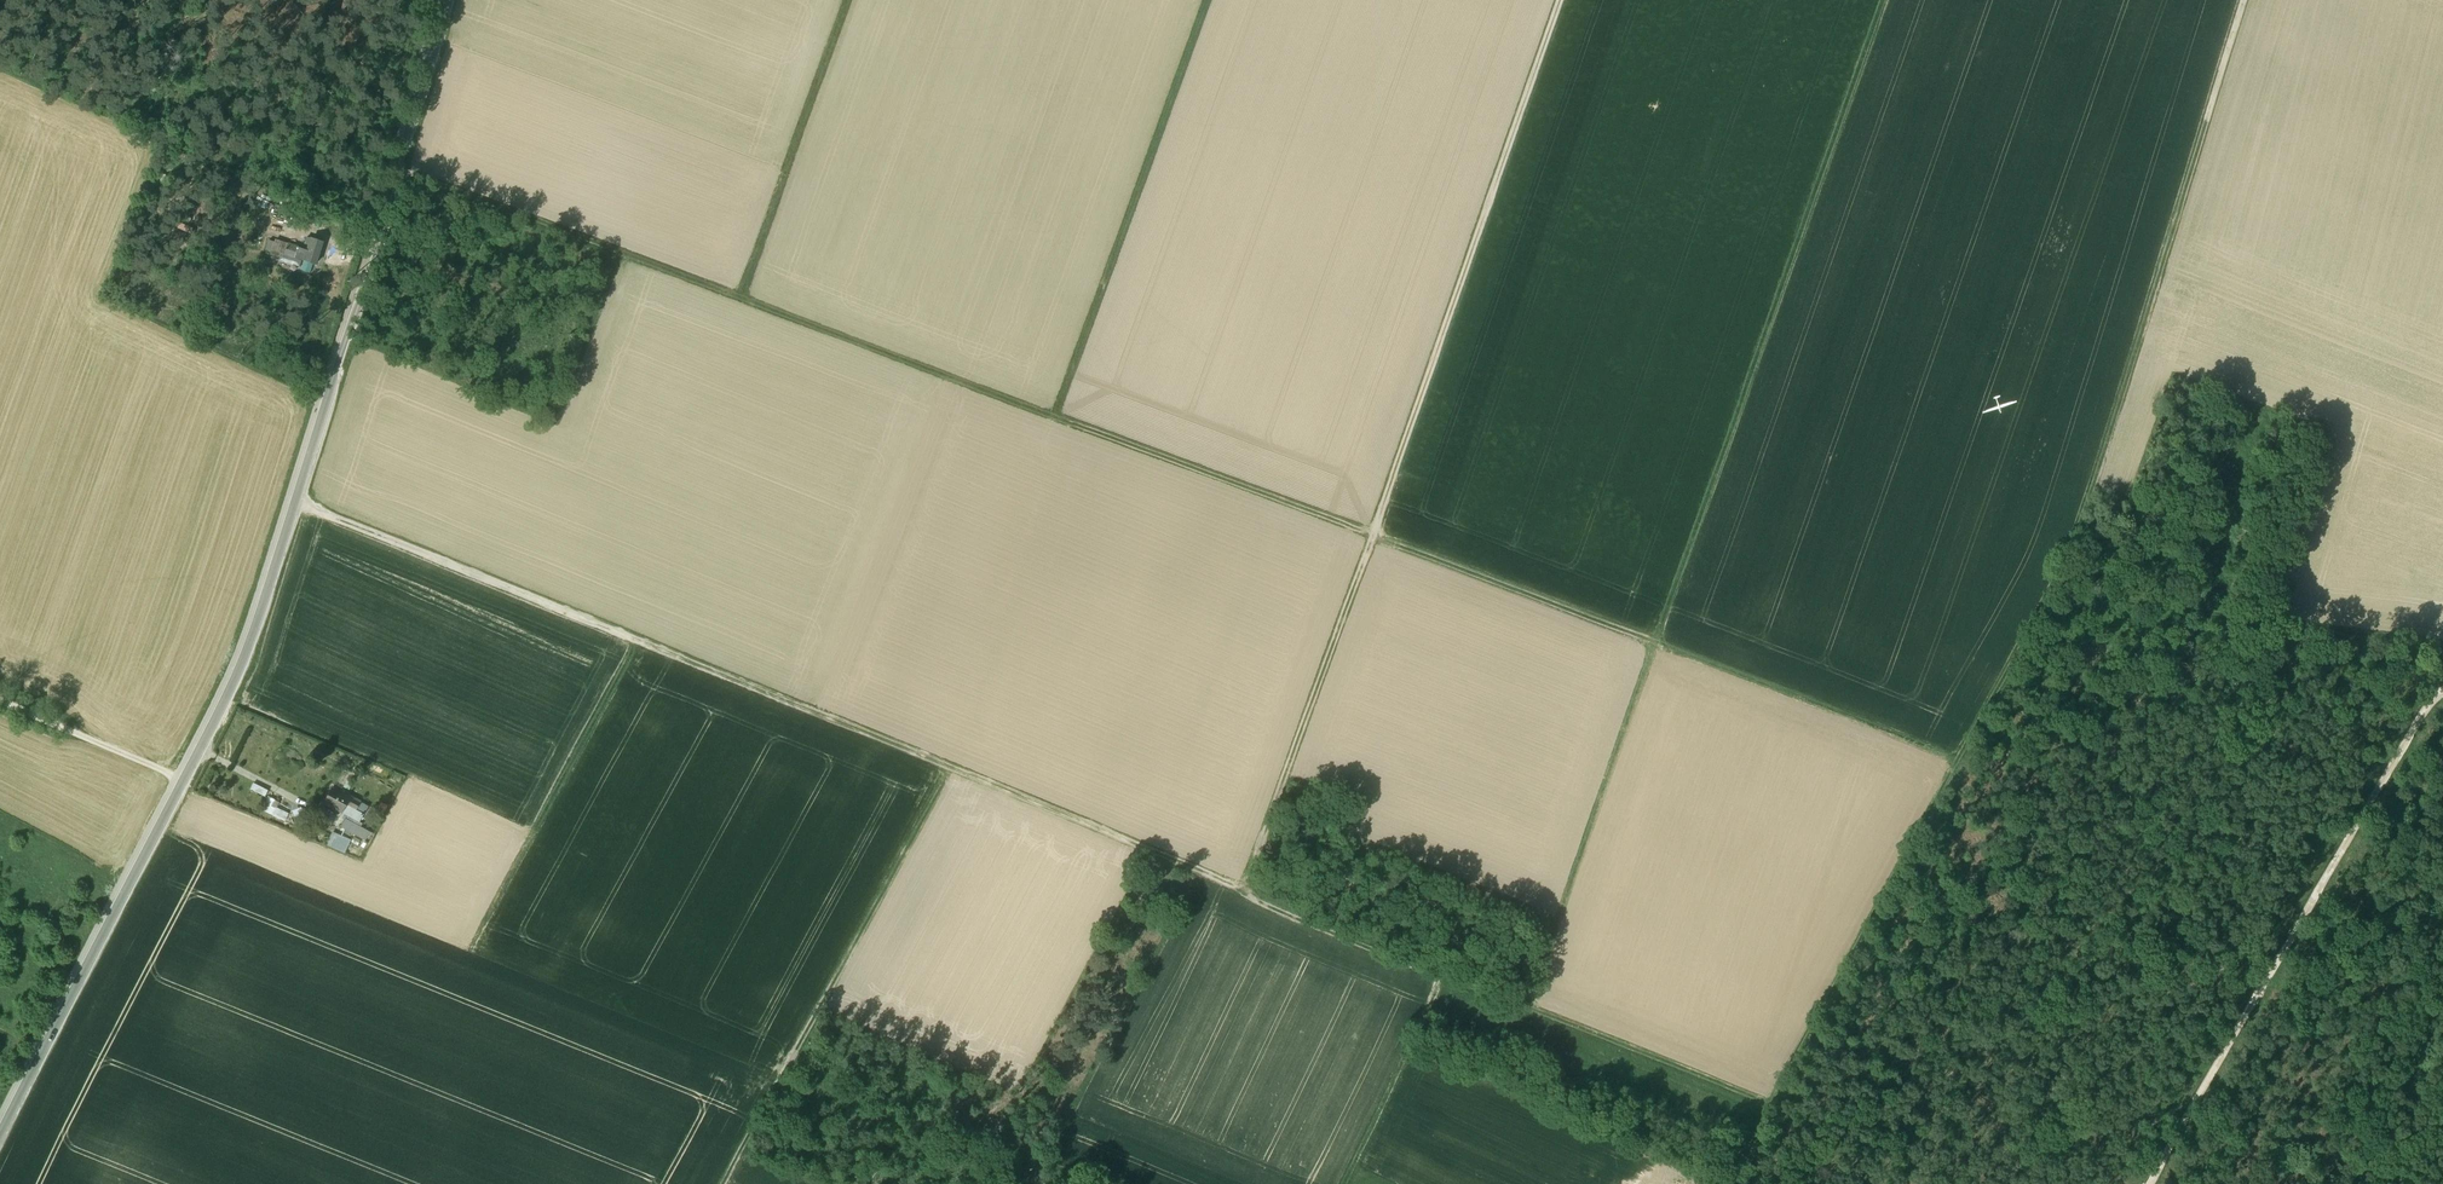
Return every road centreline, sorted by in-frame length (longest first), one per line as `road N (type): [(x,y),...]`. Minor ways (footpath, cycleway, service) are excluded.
road 1 (track): [(1959,762),(398,173)]
road 2 (track): [(2063,587),(1768,1107),(948,767)]
road 3 (tertiary): [(0,1137),(246,654),(447,0)]
road 4 (track): [(948,767),(288,498)]
road 5 (track): [(1882,0),(1654,642)]
road 6 (track): [(2244,0),(2063,587)]
road 7 (track): [(1560,0),(1372,537)]
road 8 (track): [(948,767),(729,1183)]
road 9 (track): [(1209,0),(1060,424)]
road 10 (track): [(1533,1014),(1654,642)]
road 11 (track): [(2063,587),(2442,649)]
road 12 (track): [(1245,890),(1372,537)]
road 13 (track): [(640,641),(473,951)]
road 14 (track): [(745,305),(854,0)]
road 15 (track): [(1446,979),(1346,1183)]
road 16 (track): [(184,779),(0,700)]

